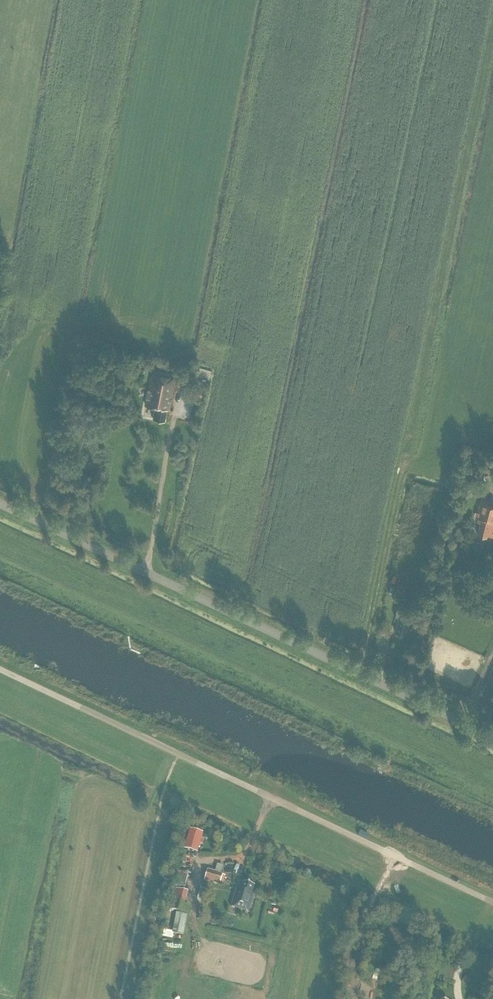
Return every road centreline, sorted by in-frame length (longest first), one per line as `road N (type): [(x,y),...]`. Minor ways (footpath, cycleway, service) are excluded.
road 1 (unclassified): [(492,901),(0,669)]
road 2 (unclassified): [(492,737),(0,511)]

